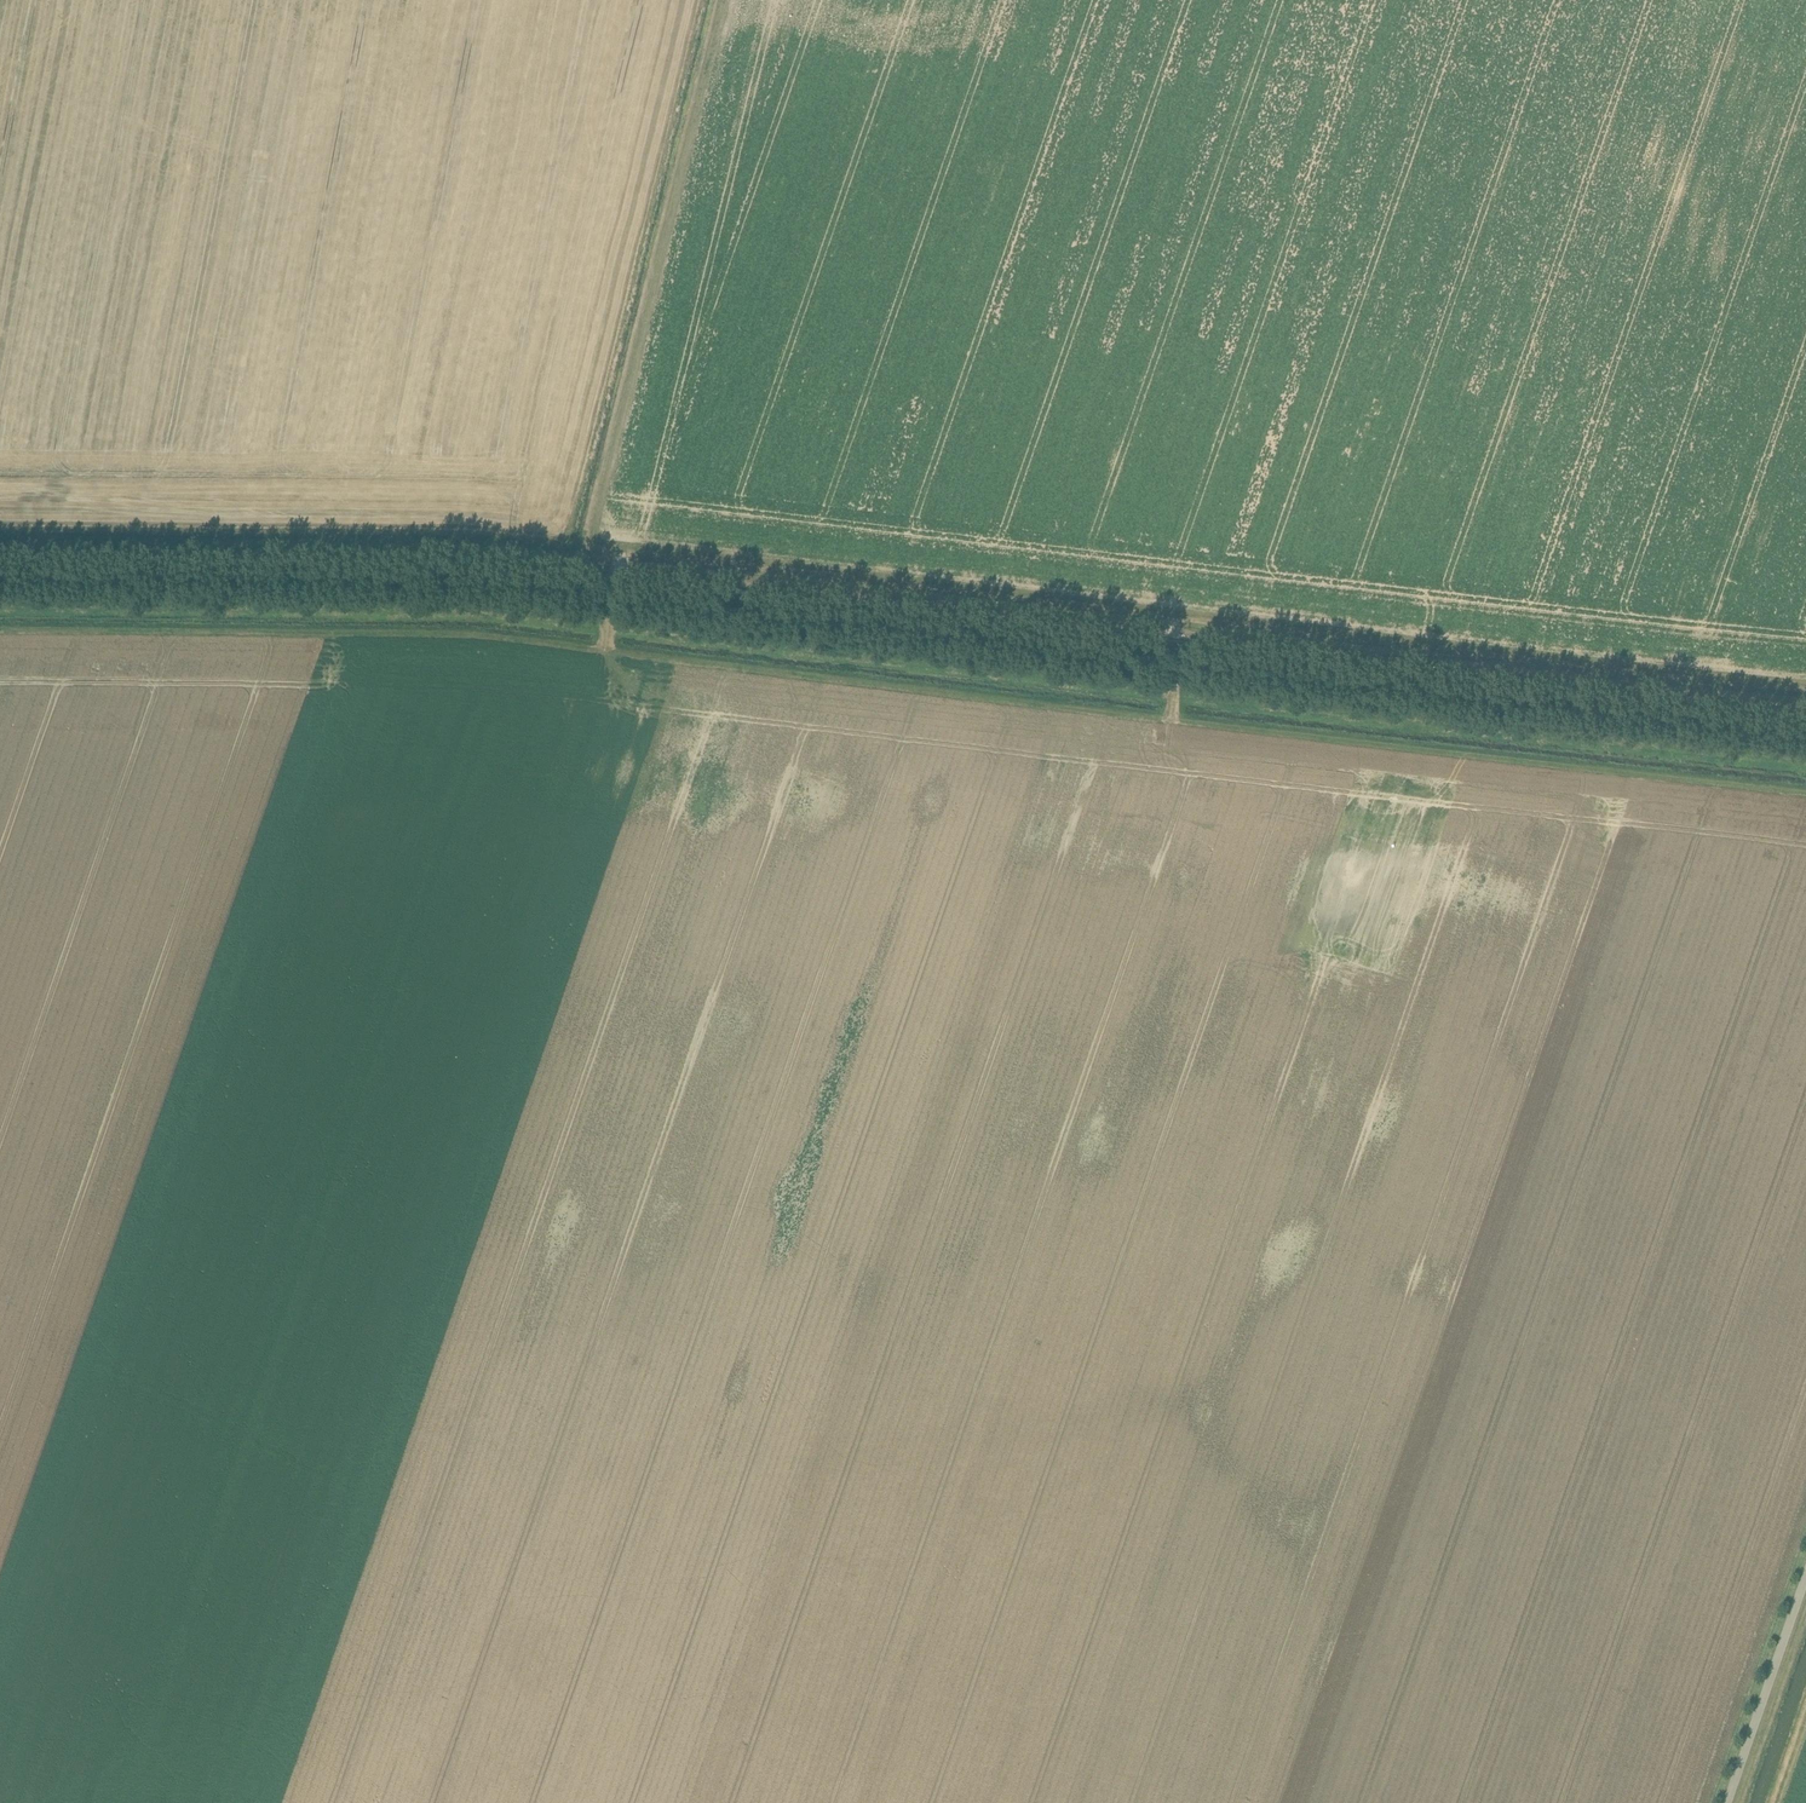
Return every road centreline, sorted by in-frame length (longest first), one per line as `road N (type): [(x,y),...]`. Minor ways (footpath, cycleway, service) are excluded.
road 1 (track): [(1805,713),(486,559),(0,553)]
road 2 (track): [(0,606),(510,614),(1805,764)]
road 3 (track): [(0,631),(482,636),(1173,720),(1179,640)]
road 4 (track): [(605,651),(621,546),(1173,613),(1170,639)]
road 5 (track): [(1805,792),(1173,720)]
road 6 (track): [(621,546),(596,542),(594,527),(724,0)]
road 7 (track): [(0,525),(488,531),(567,540)]
road 8 (track): [(1173,613),(1707,675),(1704,702)]
road 9 (unclassified): [(1727,1802),(1805,1576)]

